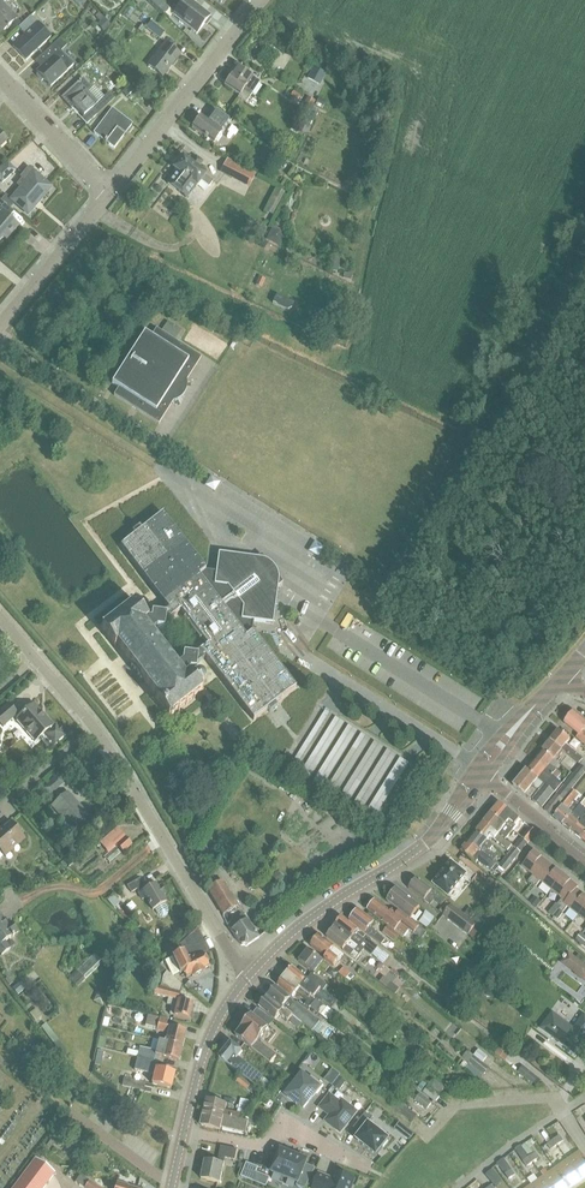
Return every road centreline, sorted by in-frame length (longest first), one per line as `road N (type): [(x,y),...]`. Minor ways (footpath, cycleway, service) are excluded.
road 1 (residential): [(250,974),(82,711),(0,614)]
road 2 (tertiary): [(250,974),(315,915),(425,844),(480,774)]
road 3 (residential): [(111,191),(265,0)]
road 4 (residential): [(184,1130),(259,1146),(282,1132),(381,1174)]
road 5 (residential): [(0,325),(111,191)]
road 6 (tertiary): [(184,1130),(218,1019),(250,974)]
road 7 (residential): [(111,191),(0,76)]
road 8 (residential): [(584,858),(480,774)]
road 9 (tertiary): [(480,774),(559,678)]

